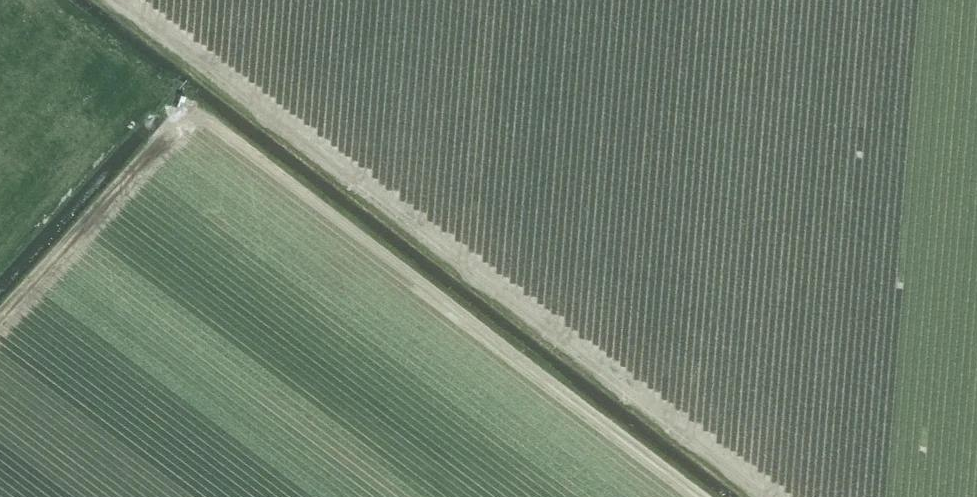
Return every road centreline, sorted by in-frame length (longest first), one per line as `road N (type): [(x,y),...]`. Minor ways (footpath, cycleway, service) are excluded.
road 1 (track): [(709,496),(204,113),(176,121),(0,316)]
road 2 (track): [(765,496),(112,0)]

